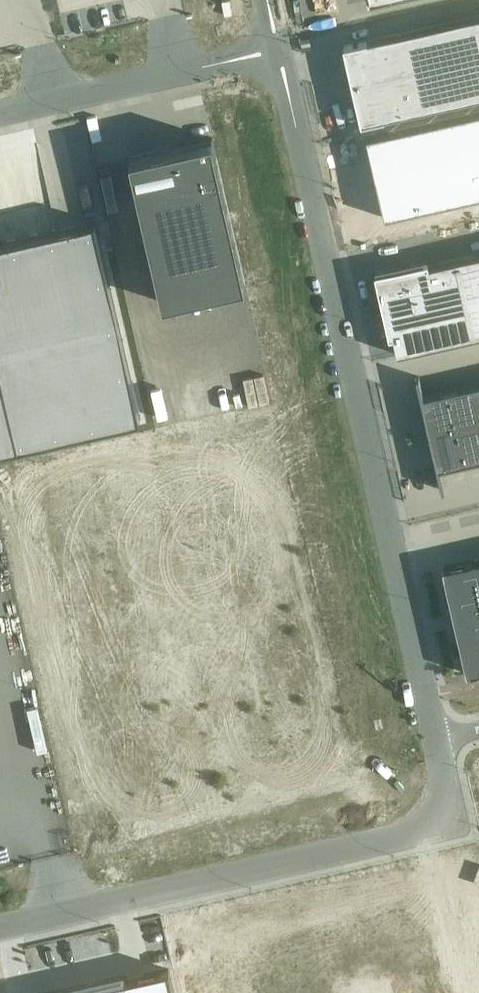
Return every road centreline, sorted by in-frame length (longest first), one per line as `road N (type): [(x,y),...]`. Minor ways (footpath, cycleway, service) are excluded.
road 1 (unclassified): [(273,52),(455,822)]
road 2 (unclassified): [(0,926),(455,822)]
road 3 (unclassified): [(0,114),(273,52)]

